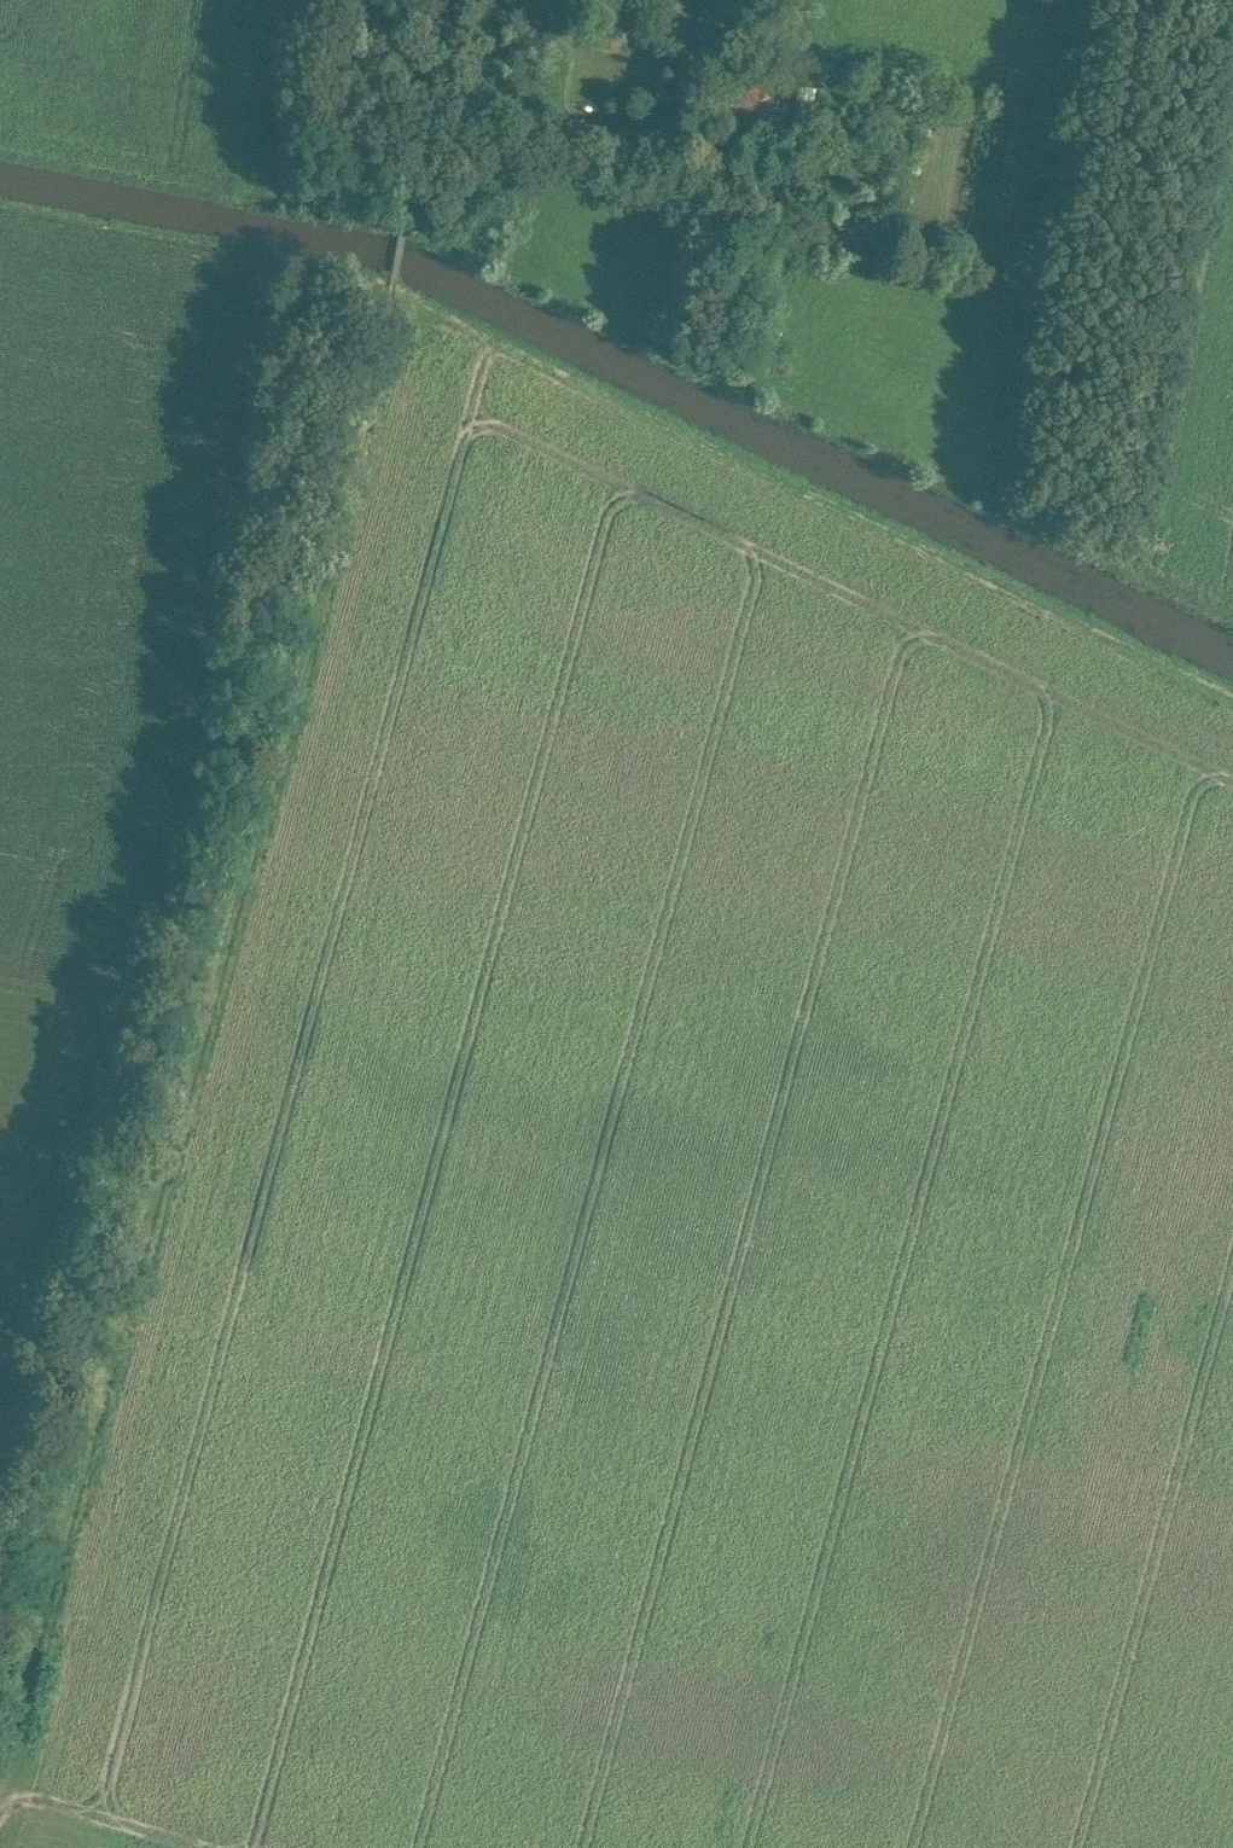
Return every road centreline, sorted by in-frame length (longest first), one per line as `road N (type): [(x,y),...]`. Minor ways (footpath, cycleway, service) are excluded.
road 1 (track): [(435,0),(402,229)]

